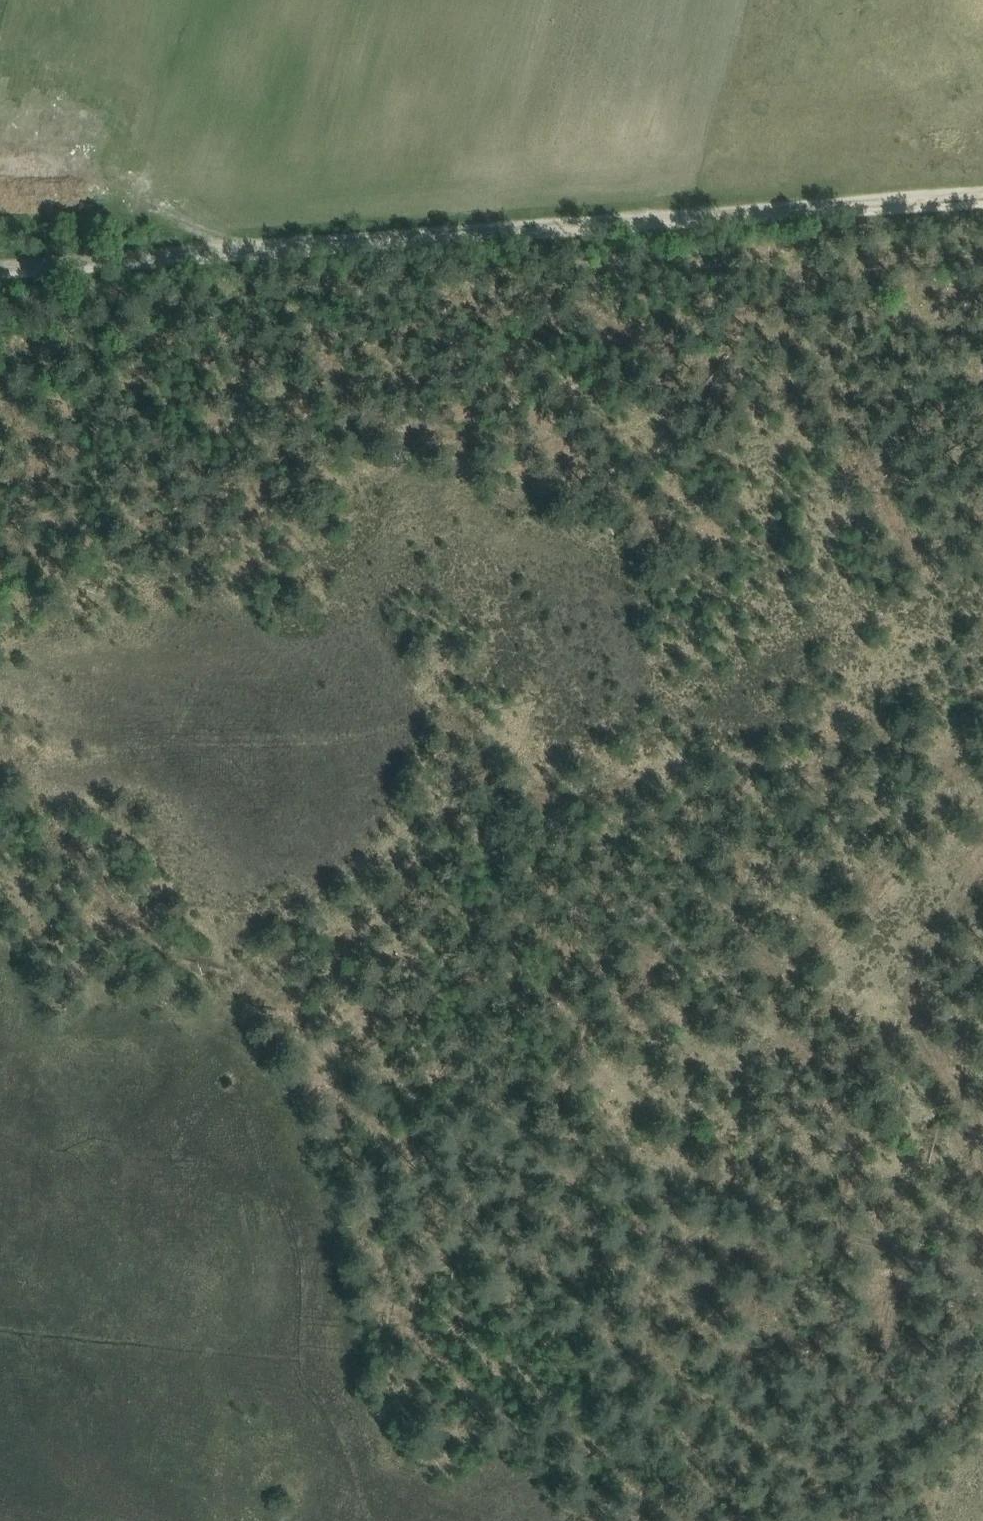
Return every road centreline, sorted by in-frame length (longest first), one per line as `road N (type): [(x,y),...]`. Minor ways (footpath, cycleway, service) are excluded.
road 1 (track): [(982,194),(0,264)]

